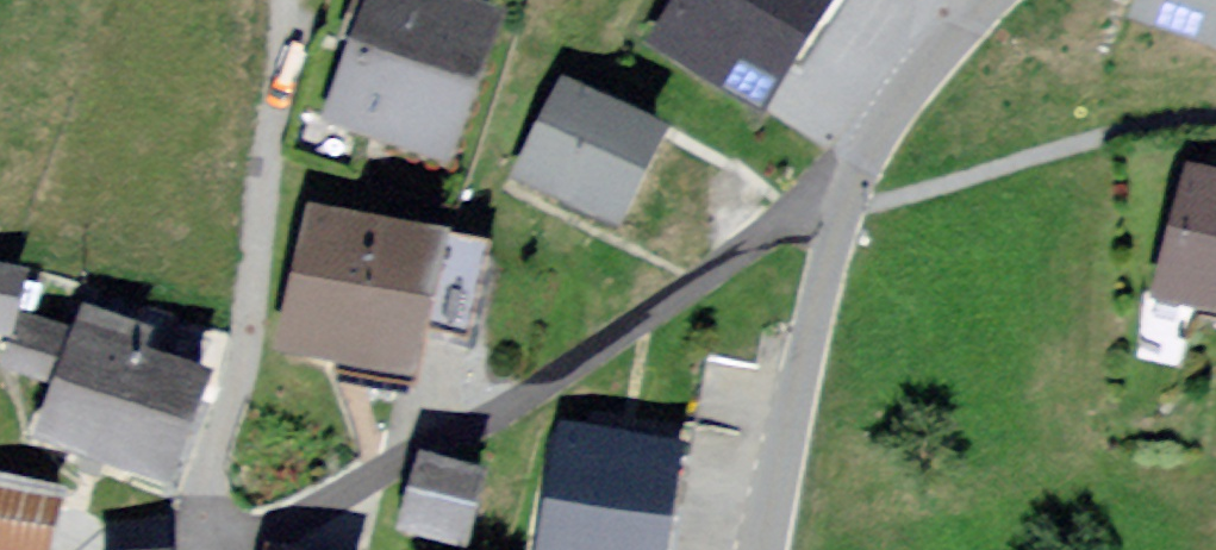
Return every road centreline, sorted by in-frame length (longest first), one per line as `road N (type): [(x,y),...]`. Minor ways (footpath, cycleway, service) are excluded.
road 1 (residential): [(251,549),(548,393),(795,224),(846,204)]
road 2 (residential): [(236,549),(299,32),(297,0)]
road 3 (residential): [(772,549),(805,288),(846,204)]
road 4 (residential): [(846,204),(905,75),(987,0)]

